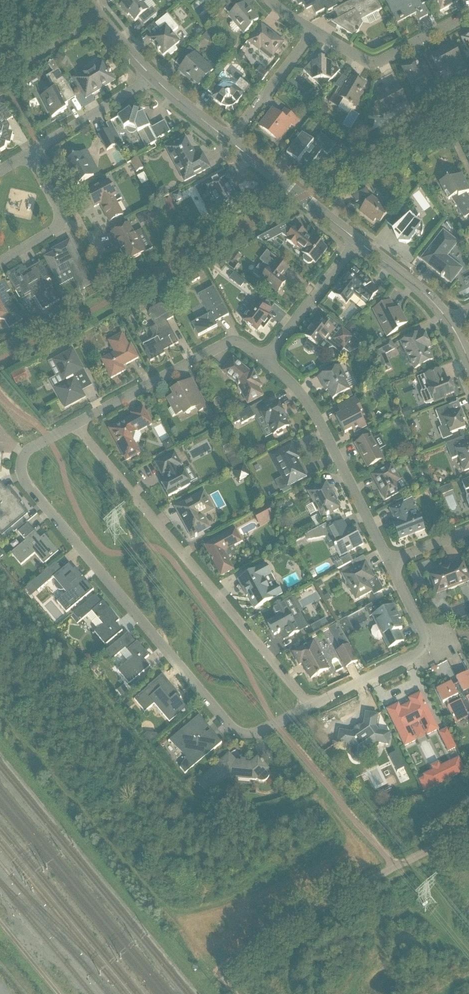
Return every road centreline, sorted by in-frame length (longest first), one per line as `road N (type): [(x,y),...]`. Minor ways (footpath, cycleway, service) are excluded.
road 1 (residential): [(310,706),(253,735),(233,730),(111,588),(21,468),(26,453),(75,425)]
road 2 (residential): [(310,706),(75,425)]
road 3 (track): [(0,744),(206,993)]
road 4 (residential): [(391,563),(313,410),(266,361)]
road 5 (residential): [(75,425),(229,342),(266,361)]
road 6 (residential): [(314,31),(378,63),(468,14)]
road 7 (tertiary): [(358,242),(230,143)]
road 8 (residential): [(266,361),(358,242)]
road 9 (residential): [(29,154),(152,78)]
road 10 (residential): [(230,143),(314,31)]
road 11 (residential): [(426,649),(310,706)]

